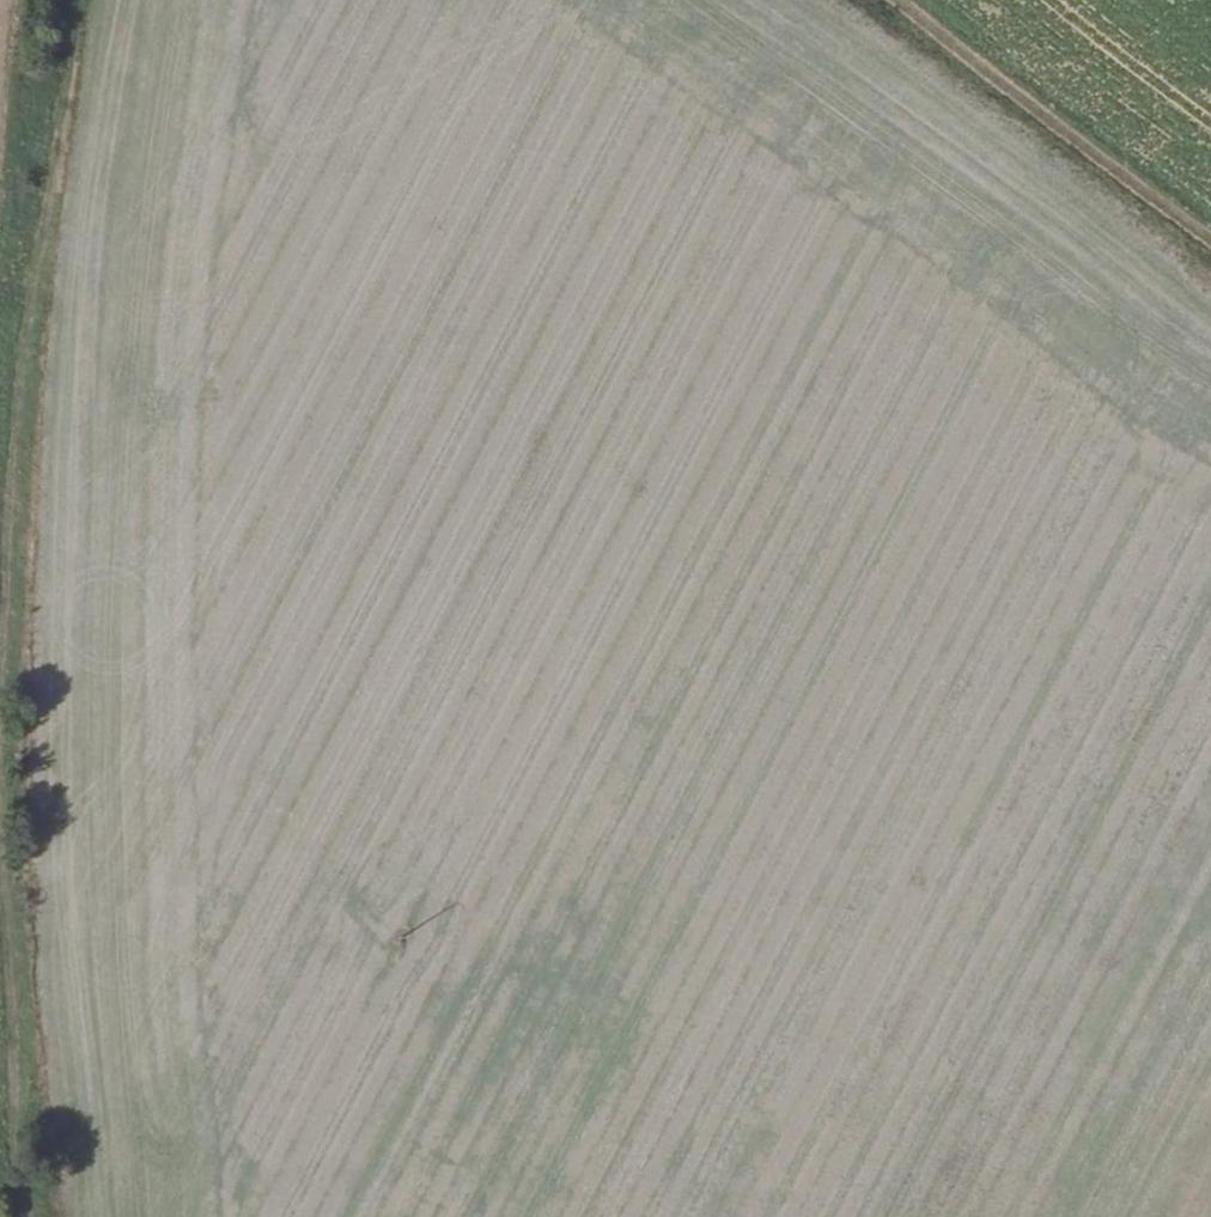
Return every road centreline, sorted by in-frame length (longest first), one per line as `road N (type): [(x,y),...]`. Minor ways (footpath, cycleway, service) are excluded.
road 1 (track): [(0,609),(77,0)]
road 2 (track): [(33,1216),(0,674)]
road 3 (track): [(1210,259),(862,0)]

